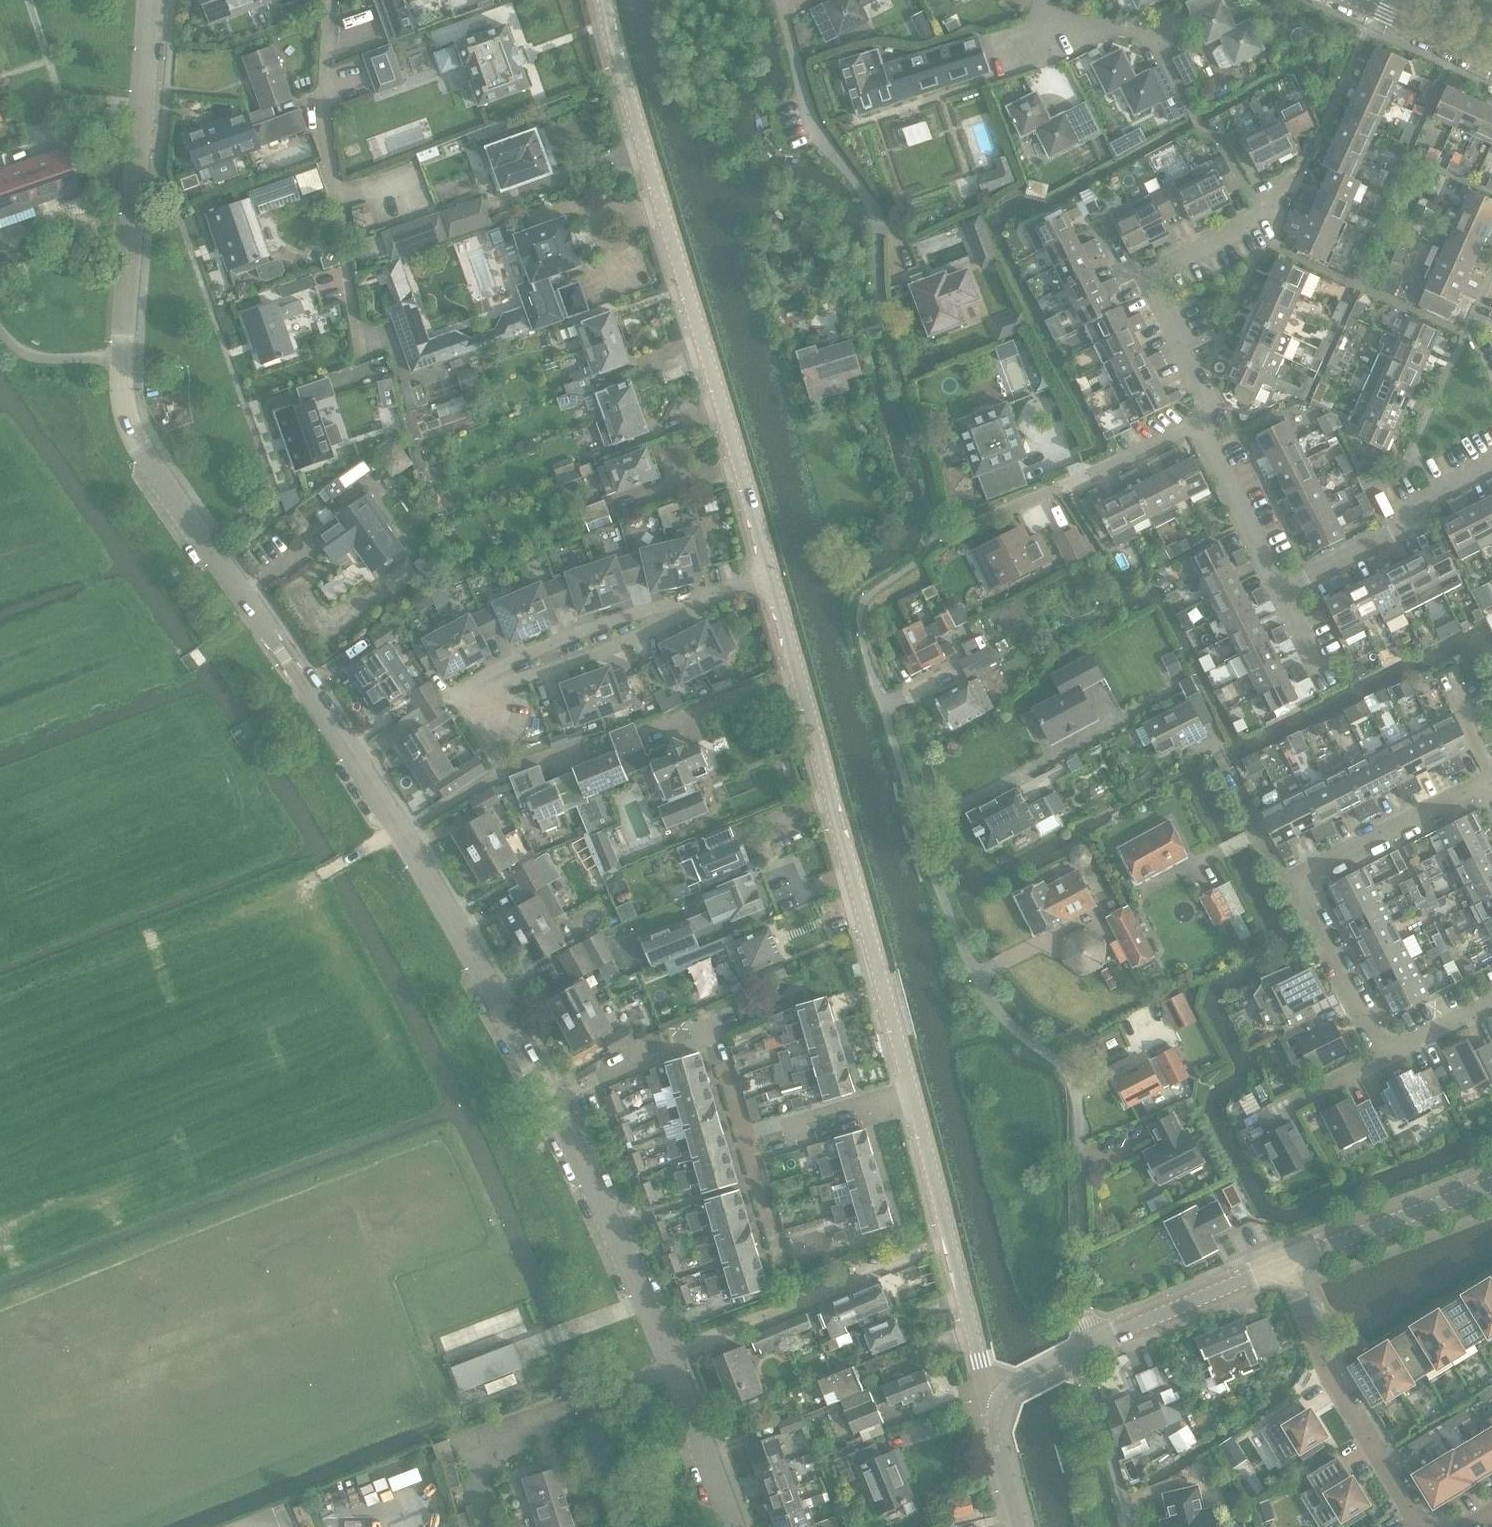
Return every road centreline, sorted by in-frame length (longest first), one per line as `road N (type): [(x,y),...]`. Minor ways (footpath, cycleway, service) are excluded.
road 1 (secondary): [(557,1101),(400,835),(142,452),(121,393),(151,0)]
road 2 (residential): [(1086,1352),(1075,1084),(1005,1018),(977,975),(932,871),(869,664)]
road 3 (residential): [(770,576),(605,0)]
road 4 (residential): [(913,1096),(770,576)]
road 5 (secondary): [(728,1526),(669,1357),(557,1101)]
road 6 (residential): [(1381,1059),(1292,880),(1491,781)]
road 7 (residential): [(364,357),(327,158),(321,97),(330,0)]
road 8 (residential): [(1195,418),(1208,413),(1147,279),(1262,220),(1296,181)]
road 9 (residential): [(464,696),(770,576)]
road 10 (residential): [(1001,1403),(984,1372),(913,1096)]
road 11 (residential): [(1281,1265),(1327,1375),(1422,1526)]
road 12 (residential): [(747,1146),(712,1033),(557,1101)]
road 13 (residential): [(1278,590),(1382,539),(1386,523),(1491,466)]
road 14 (residential): [(875,210),(815,124),(781,0)]
road 15 (tertiary): [(1281,1265),(1491,1184)]
road 16 (tertiary): [(1086,1352),(1281,1265)]
road 17 (residential): [(1278,590),(1195,418)]
road 18 (residential): [(1086,1352),(1130,1526)]
road 19 (residential): [(747,1146),(913,1096)]
road 20 (residential): [(1074,479),(1195,418)]
road 21 (residential): [(1491,62),(1368,6)]
road 22 (residential): [(783,1274),(747,1146)]
road 23 (tertiary): [(1021,1526),(999,1436),(1001,1403)]
road 24 (residential): [(1491,1002),(1381,1059)]

